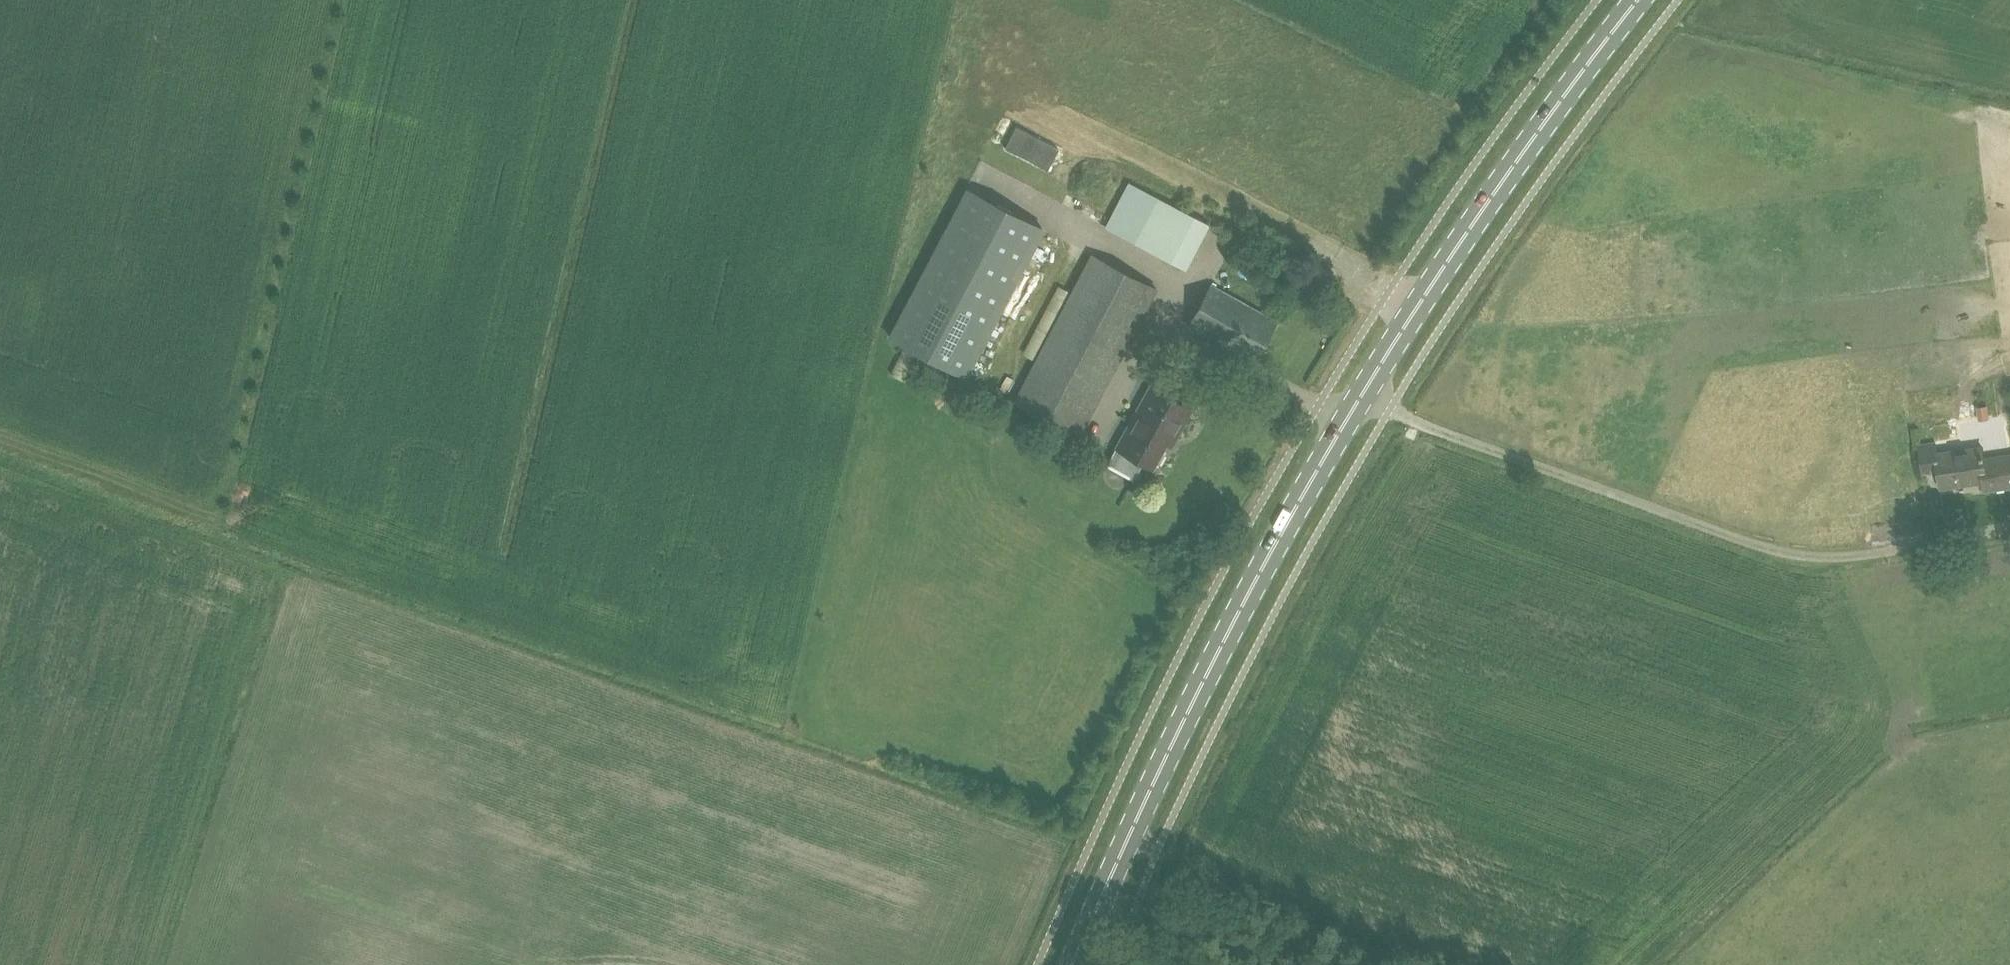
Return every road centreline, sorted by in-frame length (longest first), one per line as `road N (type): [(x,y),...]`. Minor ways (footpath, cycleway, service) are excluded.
road 1 (secondary): [(1075,964),(1215,663),(1337,441),(1452,259),(1641,0)]

